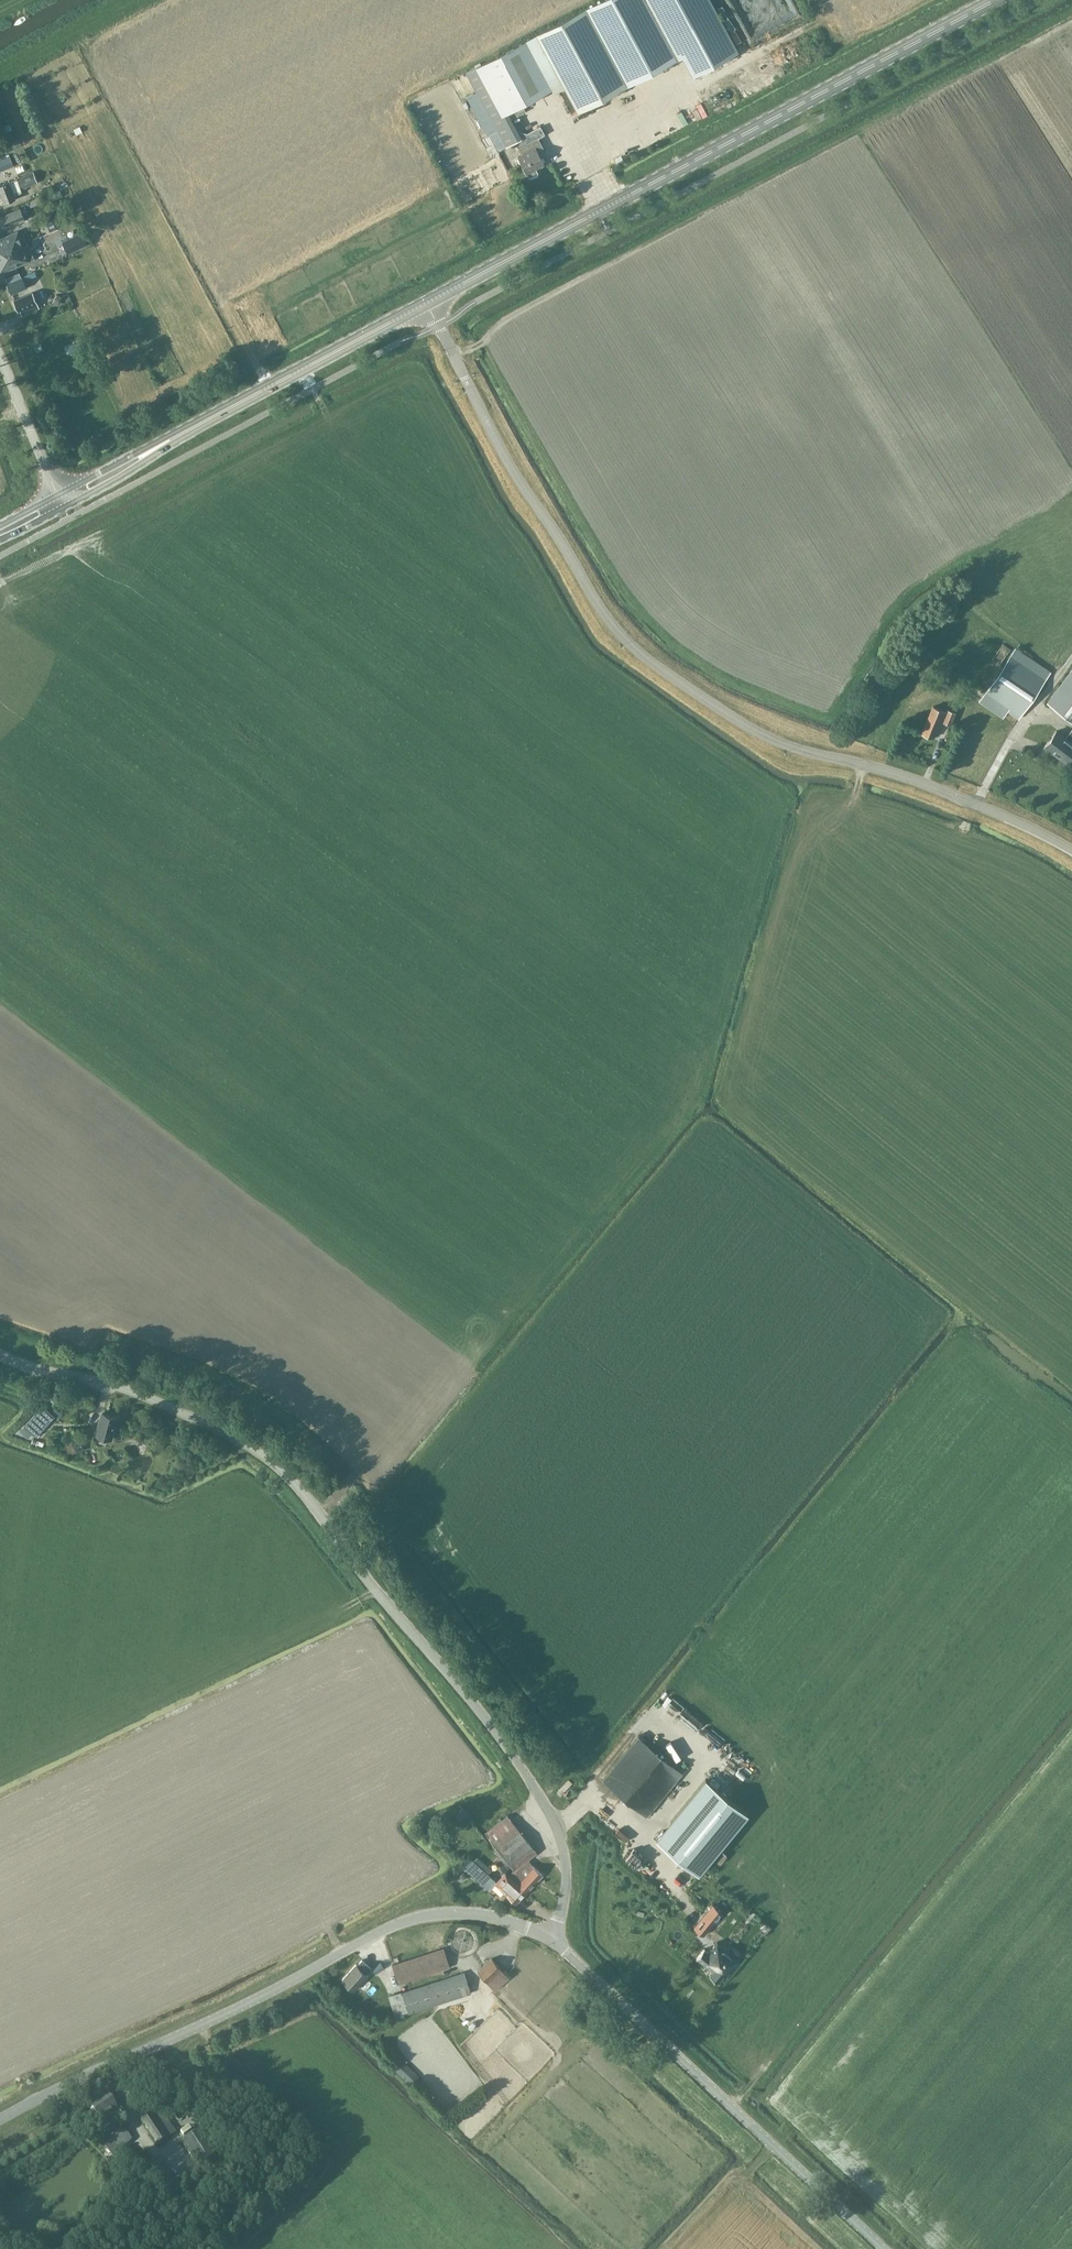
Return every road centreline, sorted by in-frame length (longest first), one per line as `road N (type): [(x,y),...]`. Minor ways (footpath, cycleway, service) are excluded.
road 1 (unclassified): [(1071,852),(905,778),(763,737),(624,642),(504,454),(425,302)]
road 2 (unclassified): [(551,1939),(566,1864),(549,1810),(490,1723),(291,1478),(256,1449),(170,1407),(0,1355)]
road 3 (tertiary): [(425,302),(990,0)]
road 4 (unclassified): [(0,2119),(401,1923),(477,1914),(551,1939)]
road 5 (unclassified): [(883,2248),(551,1939)]
road 6 (tertiary): [(60,498),(425,302)]
road 7 (unclassified): [(0,357),(60,498)]
road 8 (track): [(126,0),(0,68)]

